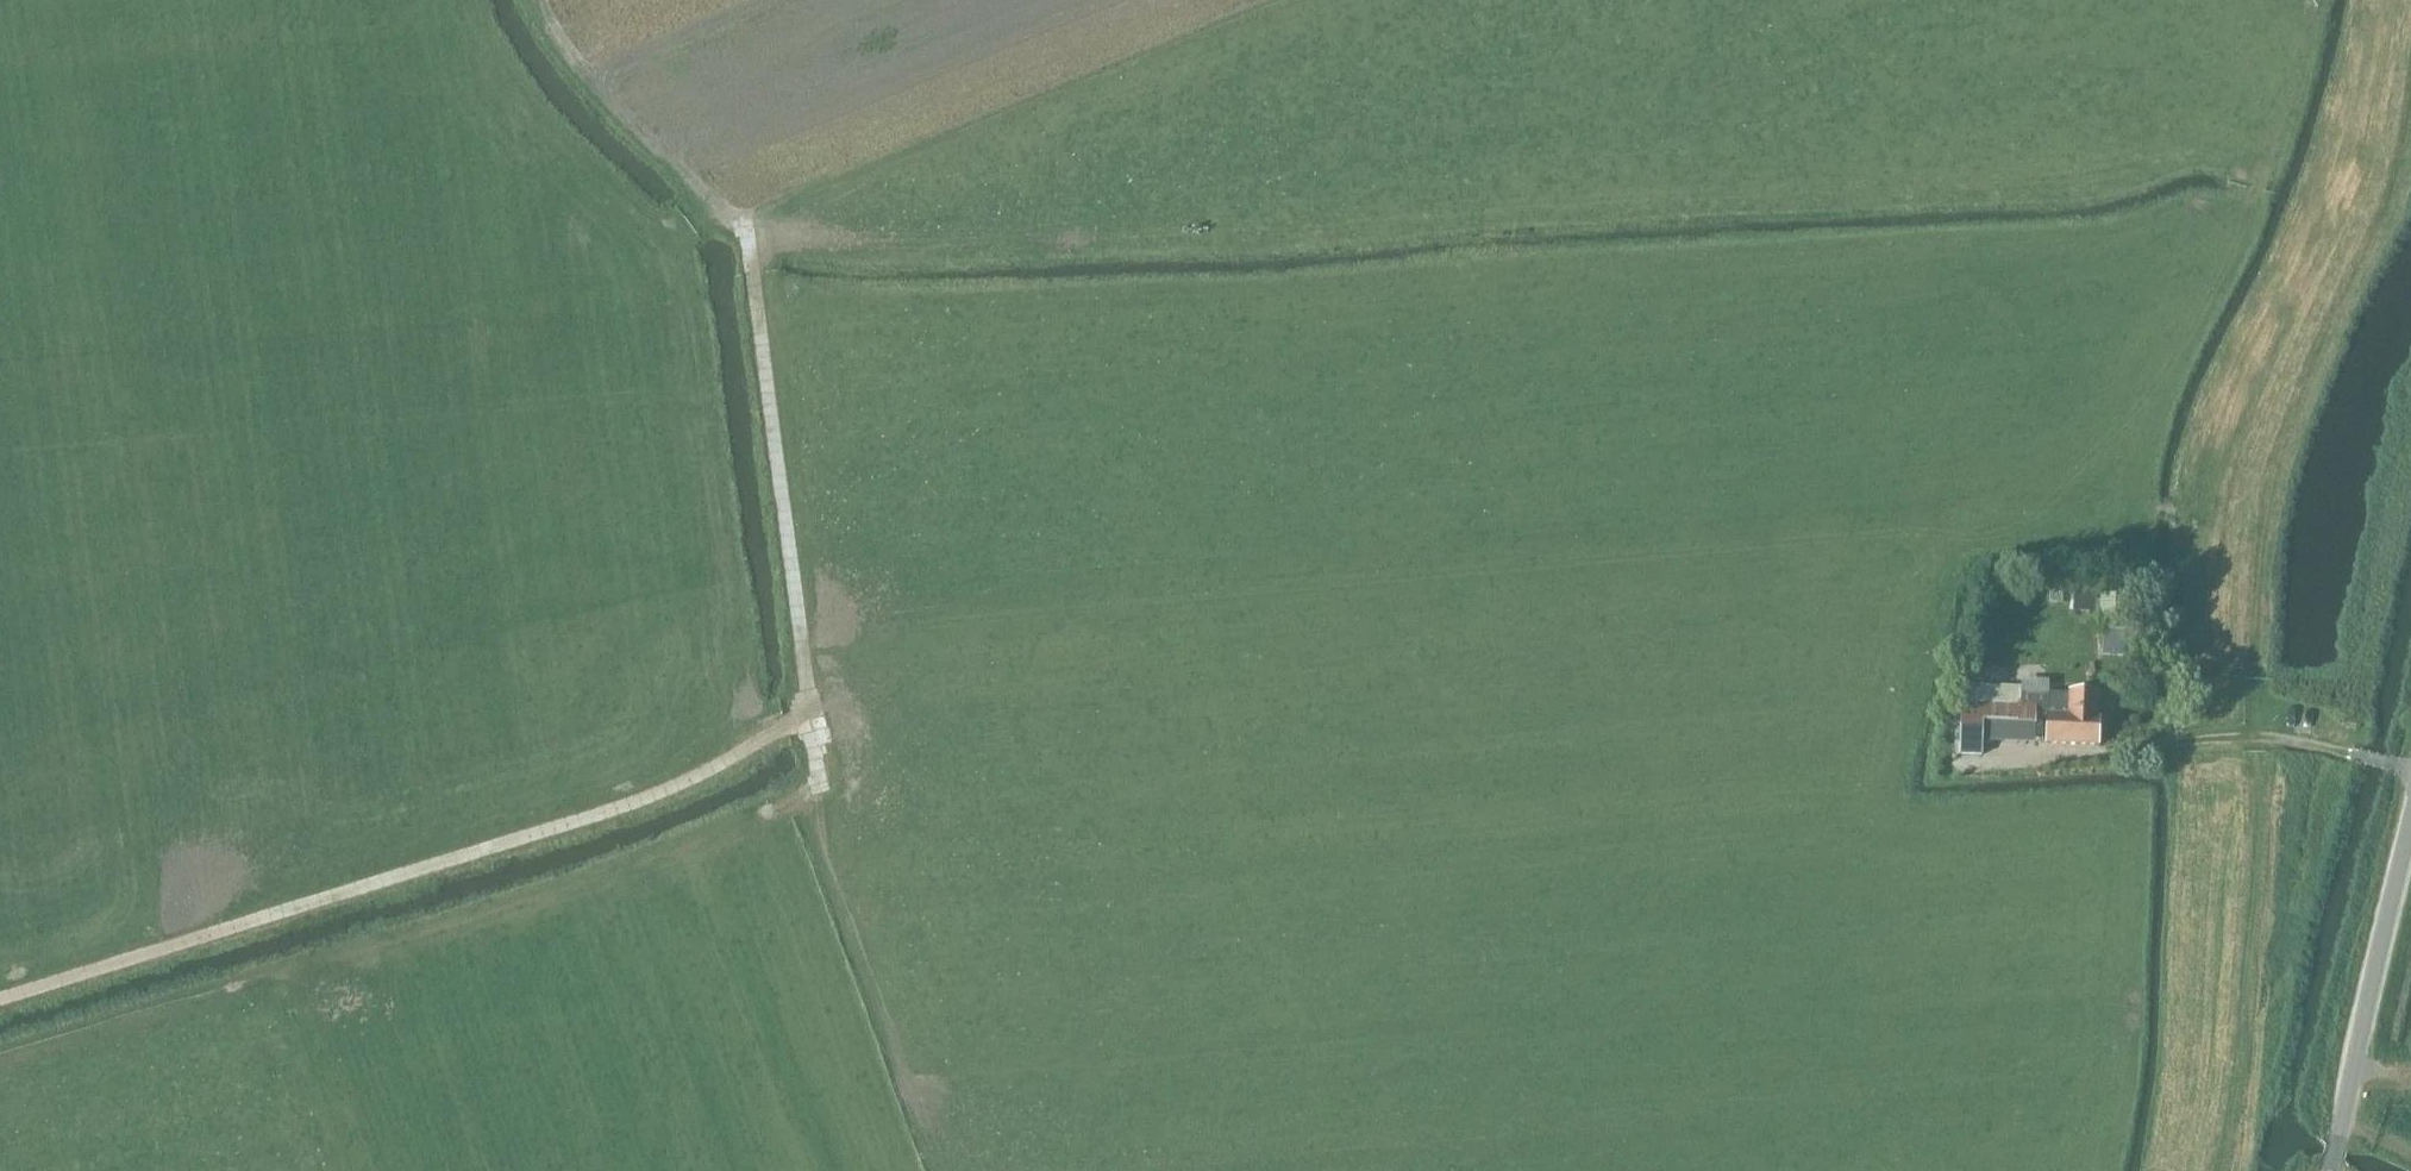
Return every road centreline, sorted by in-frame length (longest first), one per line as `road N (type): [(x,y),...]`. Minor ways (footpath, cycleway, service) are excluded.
road 1 (track): [(814,711),(703,774),(613,811),(0,997)]
road 2 (unclassified): [(2332,1170),(2410,831)]

